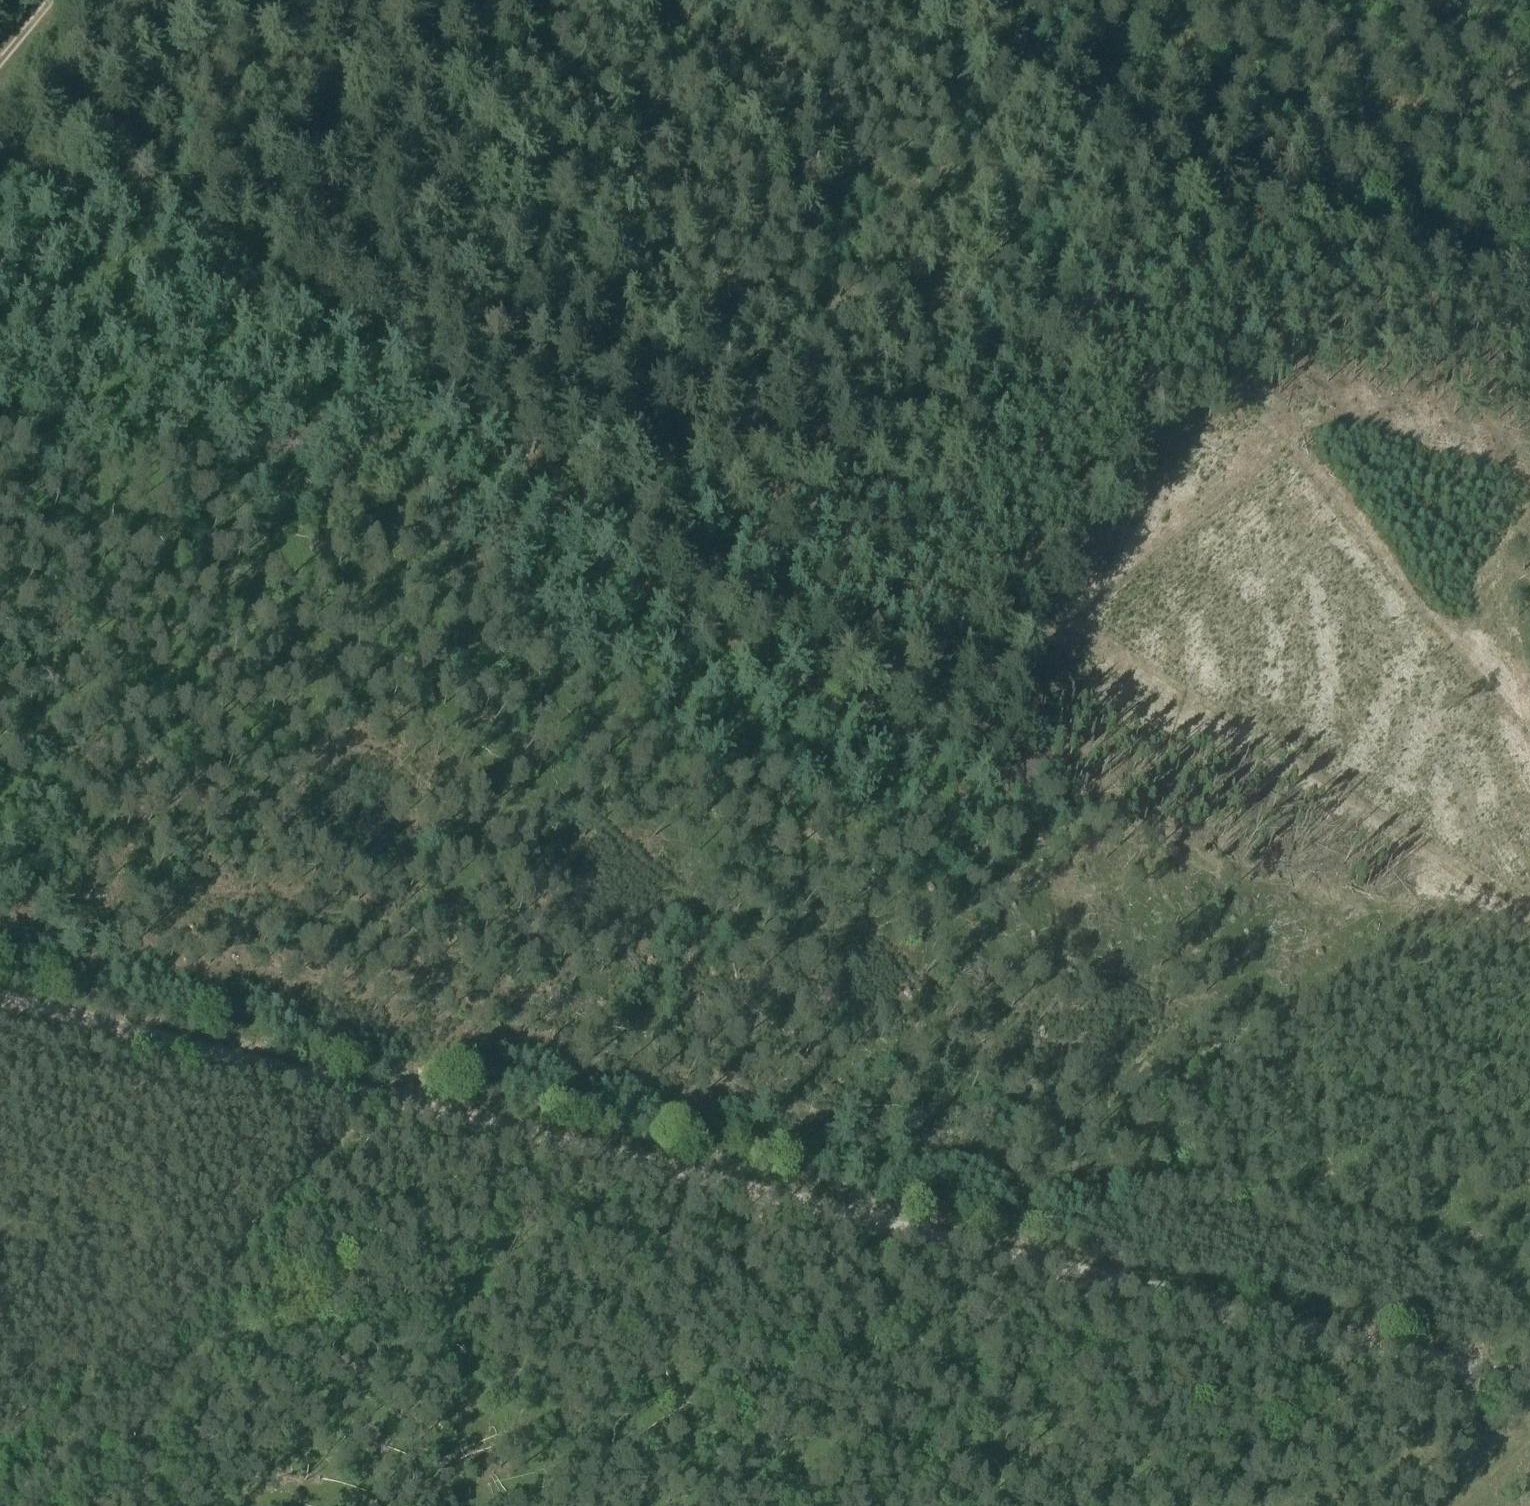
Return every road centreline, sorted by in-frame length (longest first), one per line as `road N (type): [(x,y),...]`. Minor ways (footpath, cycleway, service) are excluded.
road 1 (track): [(0,158),(335,307),(636,579),(857,717),(1175,852),(1529,936)]
road 2 (track): [(1529,1381),(0,999)]
road 3 (track): [(1002,0),(1217,144),(1529,263)]

